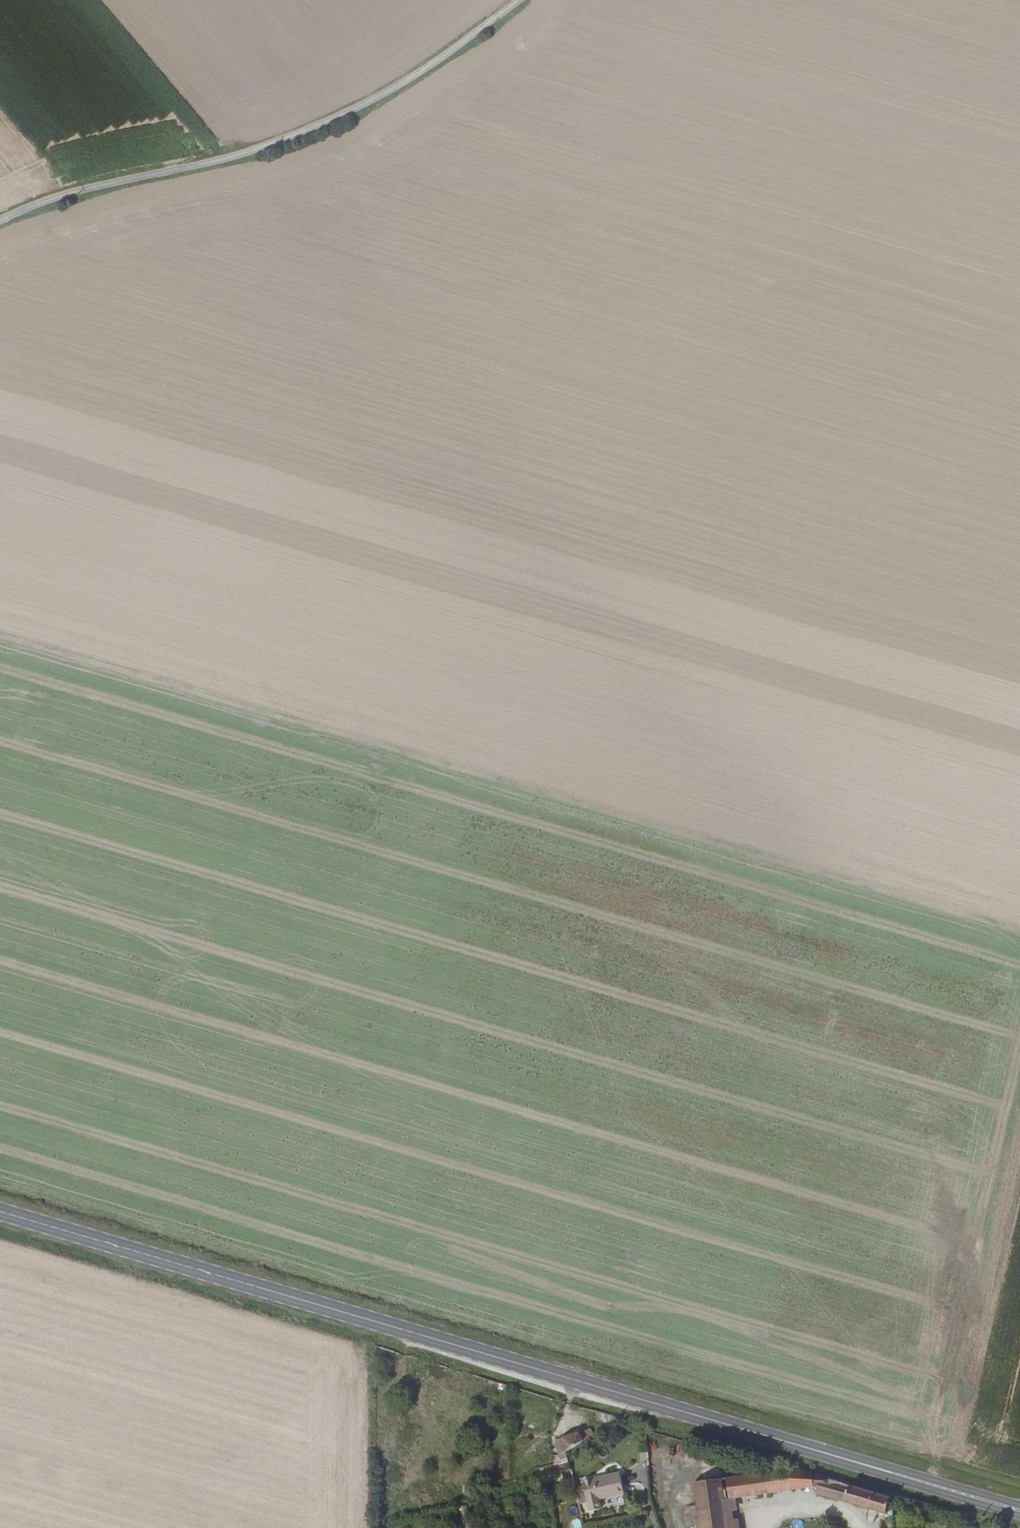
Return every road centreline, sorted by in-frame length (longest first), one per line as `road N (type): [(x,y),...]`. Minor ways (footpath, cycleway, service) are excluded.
road 1 (primary): [(1019,1511),(0,1212)]
road 2 (unclassified): [(517,0),(443,59),(326,125),(240,156),(85,189),(0,220)]

